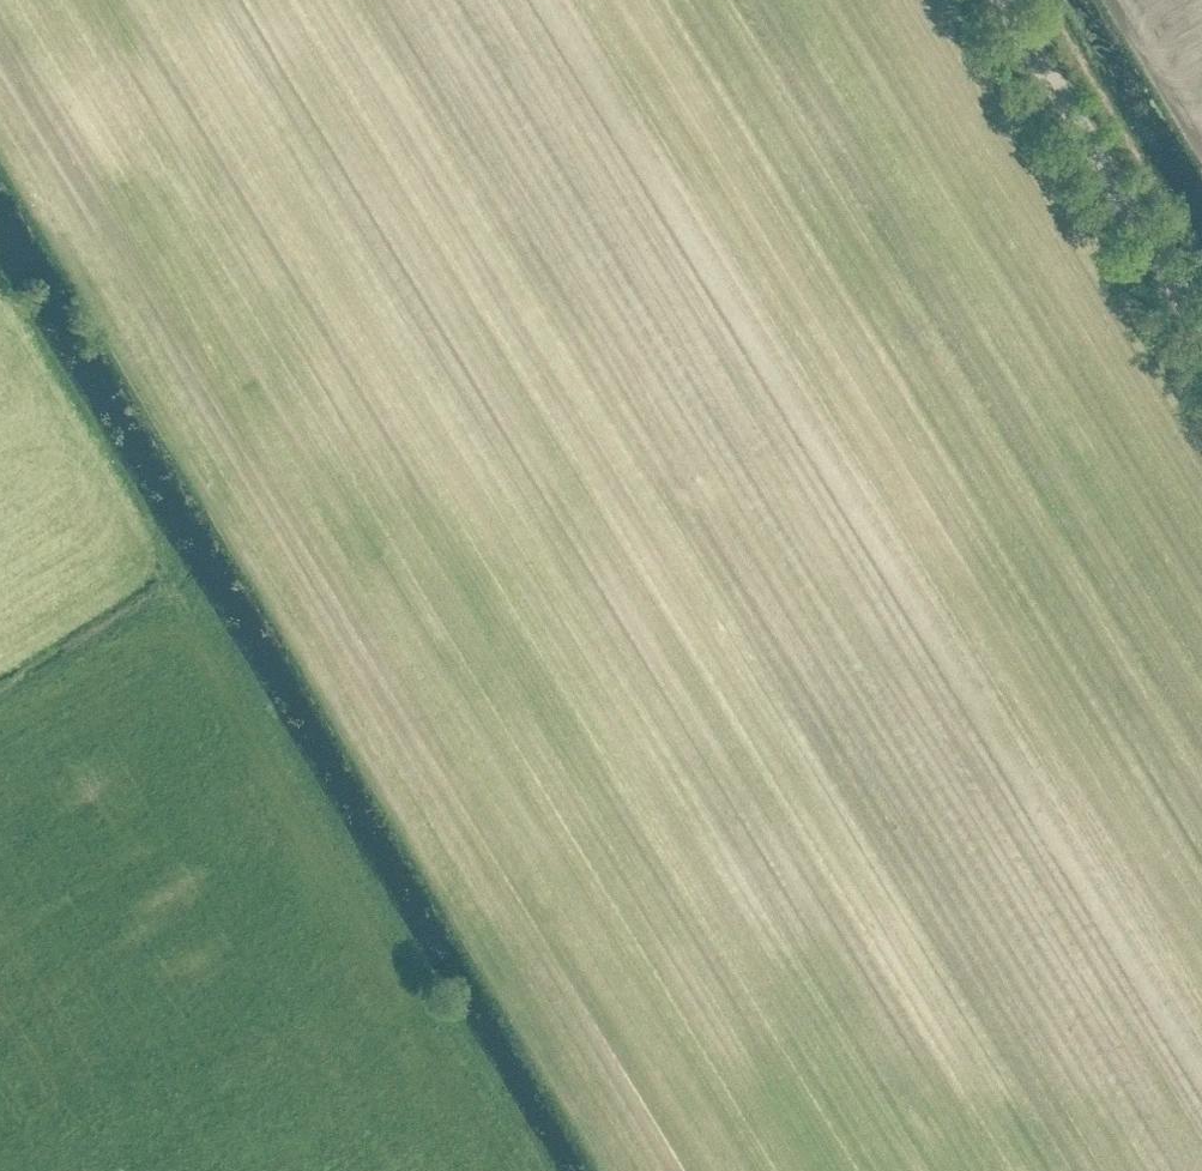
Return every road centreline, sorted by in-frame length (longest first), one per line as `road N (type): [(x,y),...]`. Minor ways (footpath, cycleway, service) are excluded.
road 1 (tertiary): [(1201,327),(1002,0)]

